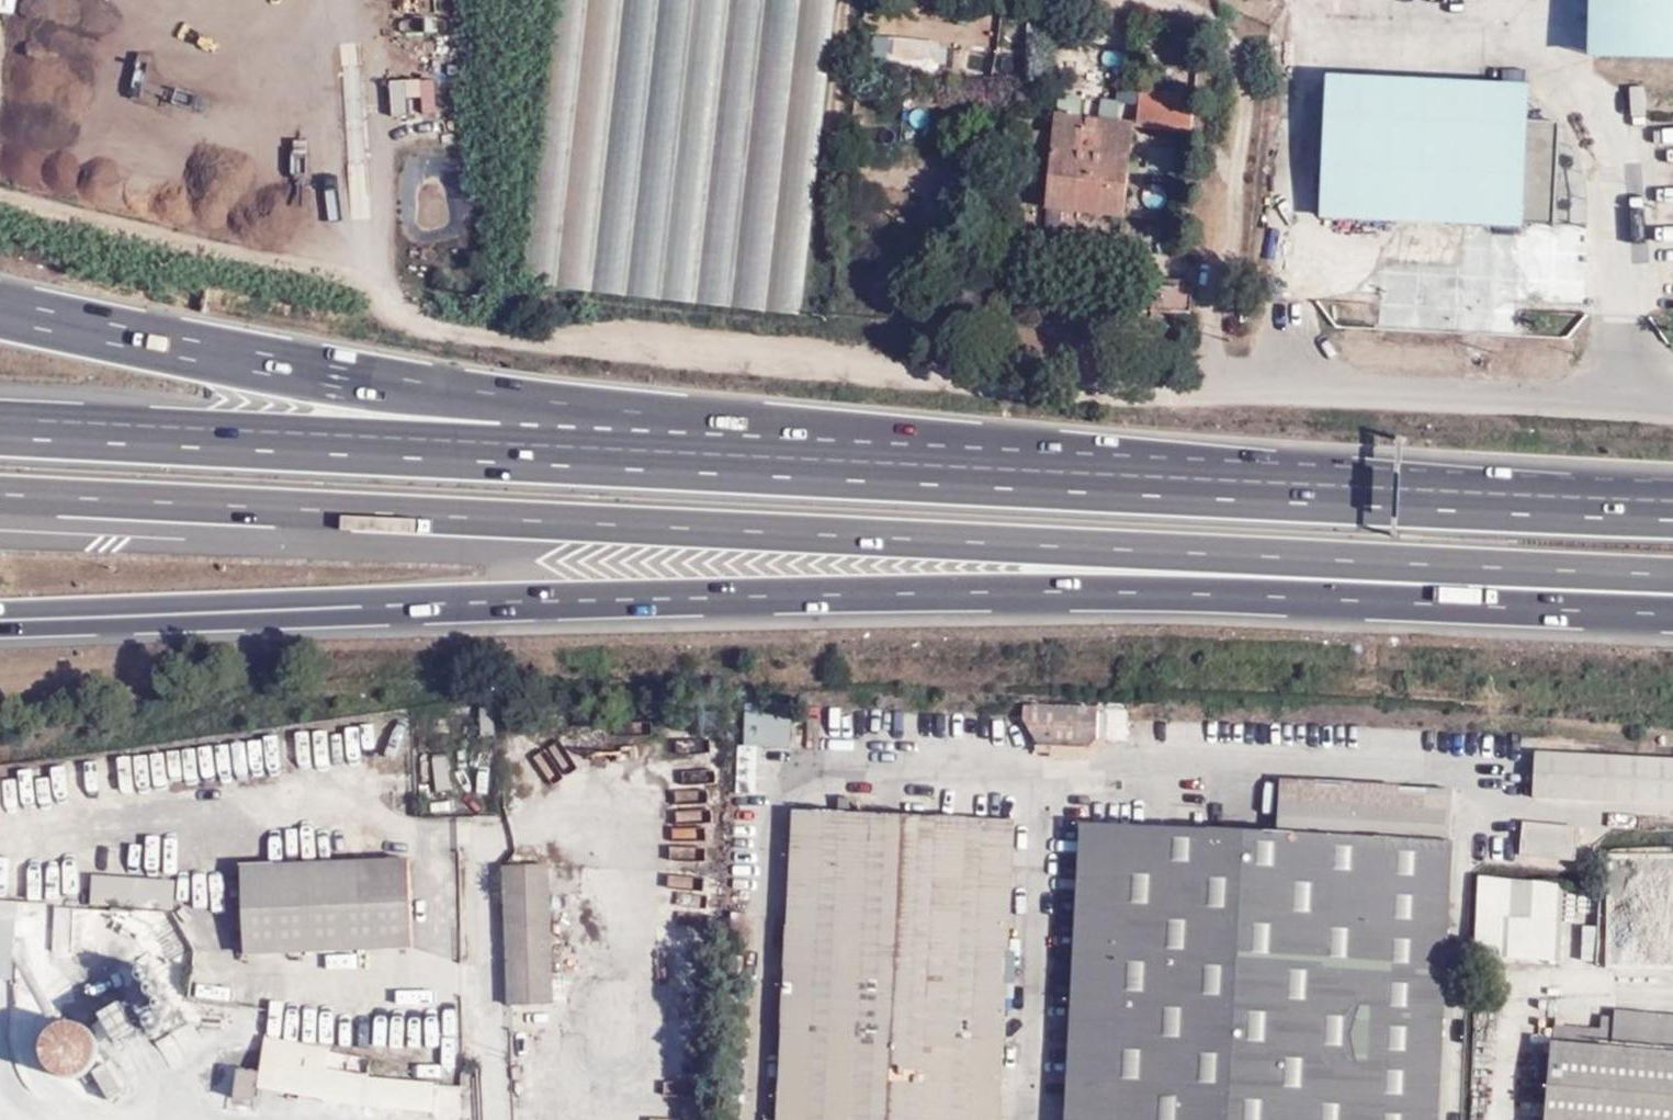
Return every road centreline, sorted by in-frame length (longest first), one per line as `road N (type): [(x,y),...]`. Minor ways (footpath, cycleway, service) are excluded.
road 1 (motorway): [(0,494),(1672,581)]
road 2 (motorway): [(88,616),(1063,593),(1672,607)]
road 3 (motorway): [(1402,492),(503,405),(0,311)]
road 4 (motorway): [(1402,492),(0,425)]
road 5 (residential): [(1672,406),(1242,383),(1218,361)]
road 6 (track): [(1218,361),(1214,301),(1224,186),(1245,85),(1232,39),(1202,15),(1156,0)]
road 7 (residential): [(466,818),(483,1119)]
road 8 (motorway): [(1672,507),(1402,492)]

